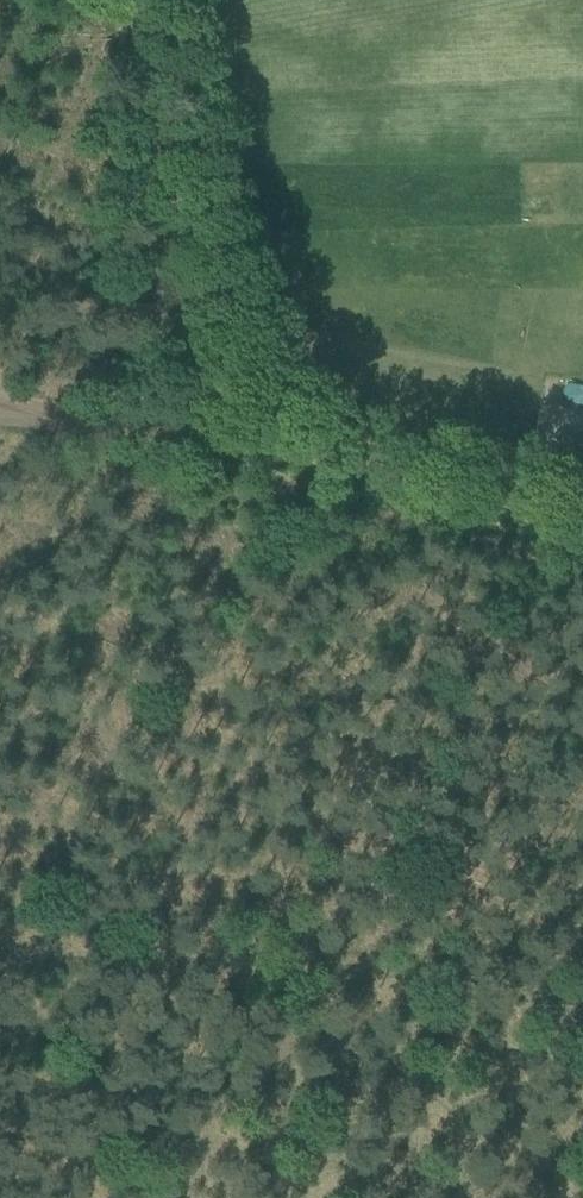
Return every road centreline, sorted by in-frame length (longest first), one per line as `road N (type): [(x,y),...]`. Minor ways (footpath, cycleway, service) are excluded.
road 1 (track): [(217,449),(126,0)]
road 2 (track): [(582,530),(217,449)]
road 3 (track): [(0,407),(217,449)]

